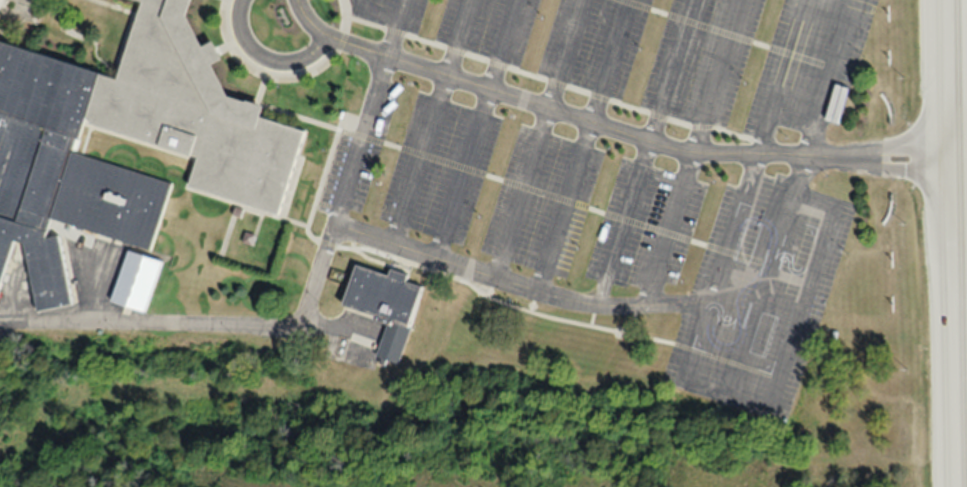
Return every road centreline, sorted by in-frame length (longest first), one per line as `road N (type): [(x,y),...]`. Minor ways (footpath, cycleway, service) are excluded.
road 1 (secondary): [(951,0),(963,486)]

